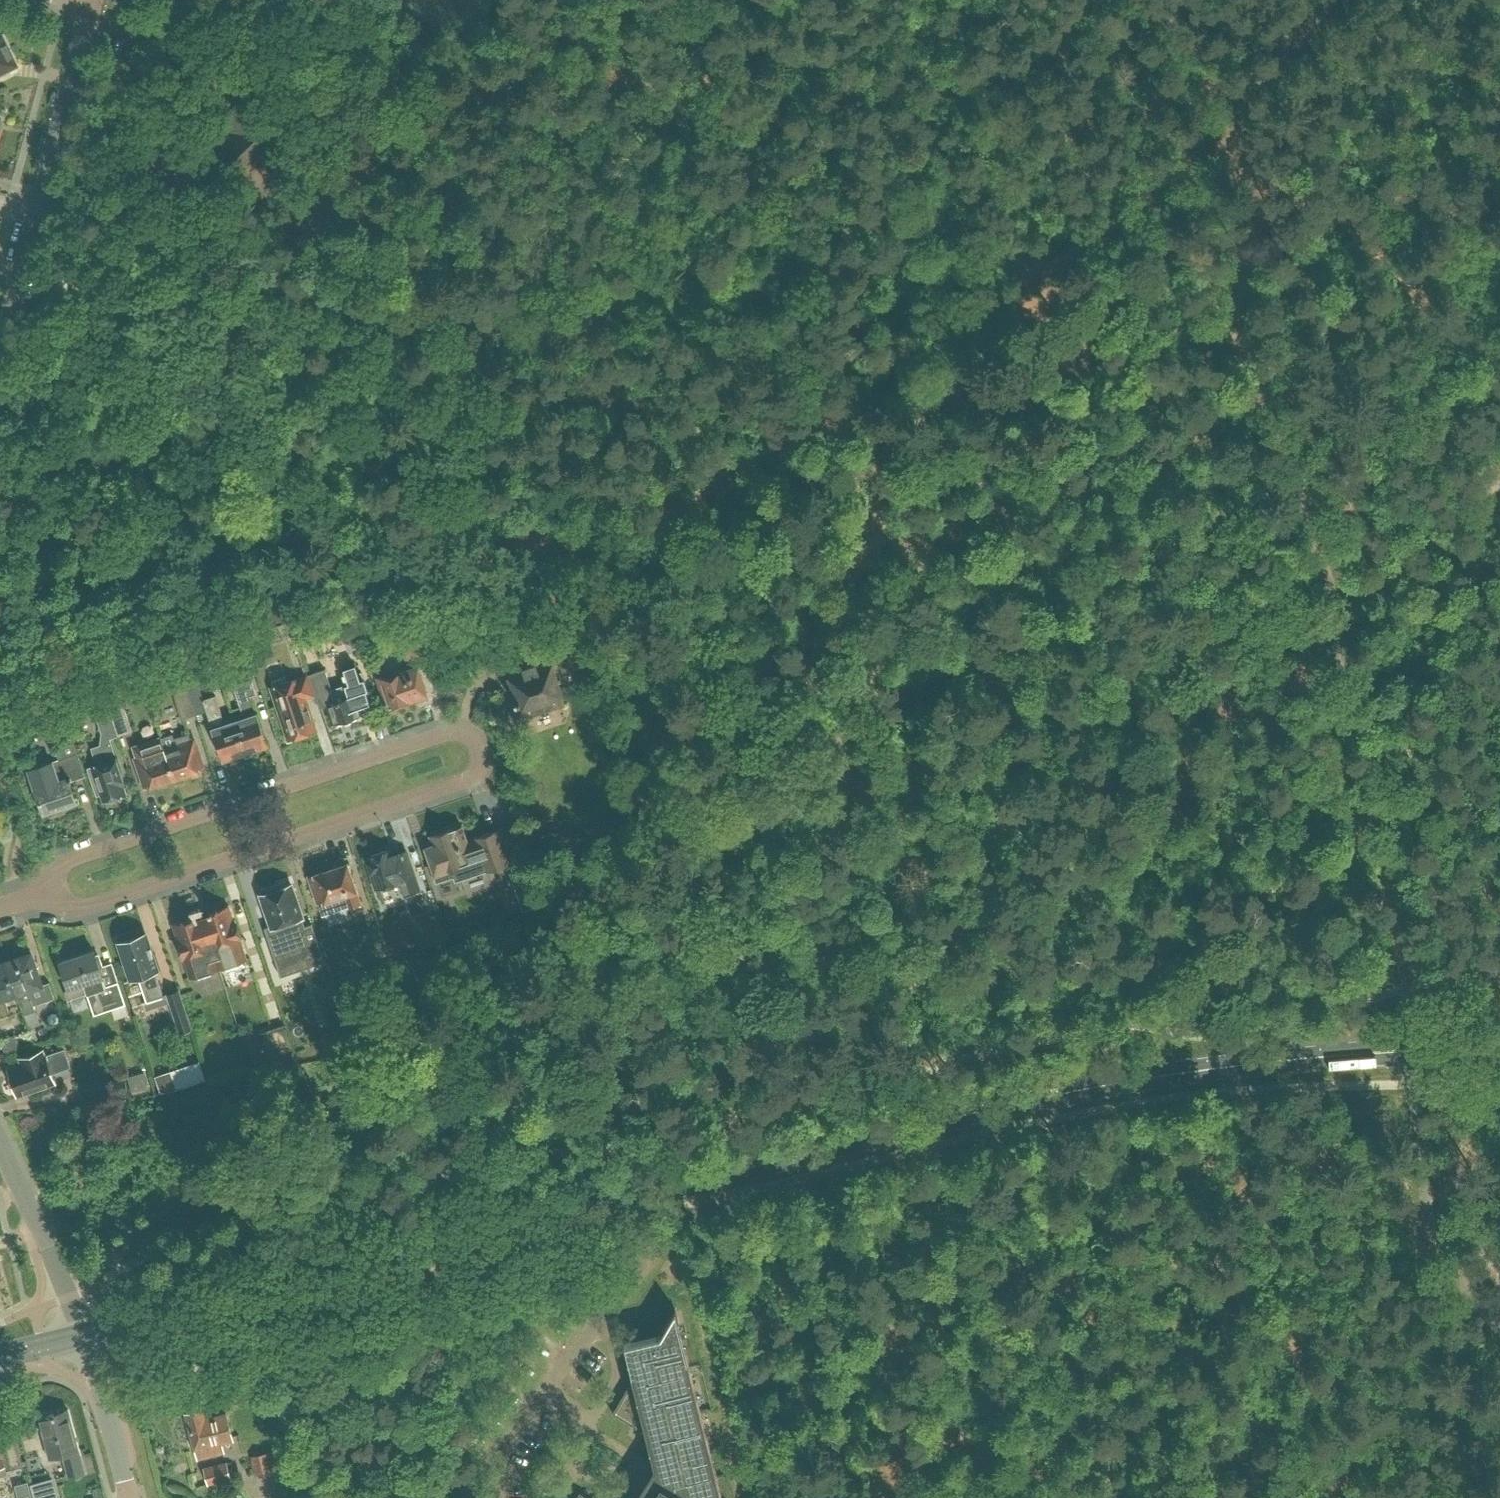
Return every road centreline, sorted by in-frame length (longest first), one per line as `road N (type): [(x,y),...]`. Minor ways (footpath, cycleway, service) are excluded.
road 1 (track): [(0,631),(121,572),(252,540),(366,536),(546,546),(639,531),(1149,199),(1336,0)]
road 2 (secondary): [(90,1335),(1046,1099),(1227,1067),(1479,1044)]
road 3 (residential): [(40,893),(77,908),(464,780),(480,765),(482,746),(468,733),(449,732),(59,864)]
road 4 (track): [(1499,1333),(1449,1272),(1429,1207),(1399,926),(1348,778),(1337,630),(1320,549)]
road 5 (track): [(1318,541),(1244,354),(1244,175),(1234,106),(1142,0)]
road 6 (unclassified): [(92,5),(0,358)]
road 7 (track): [(1113,1497),(1185,1463),(1232,1456),(1375,1497)]
road 8 (unclassified): [(128,1497),(90,1335)]

